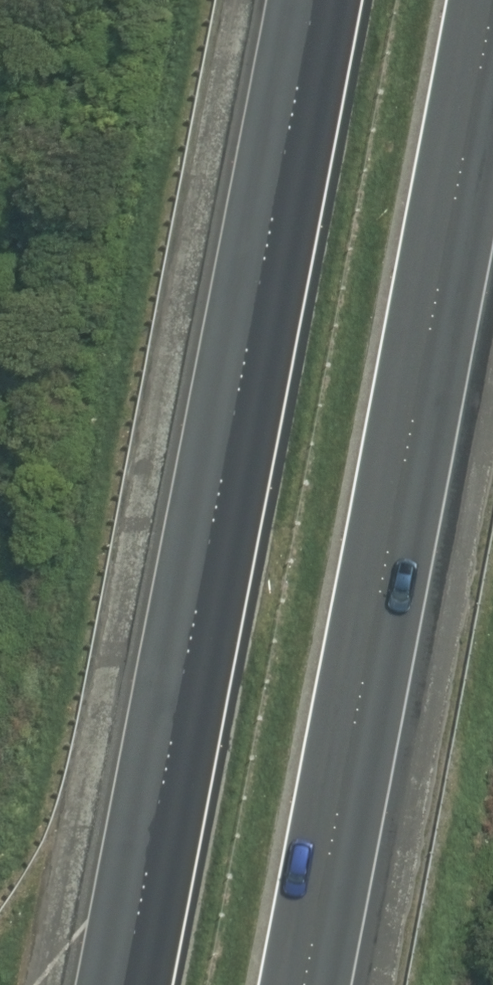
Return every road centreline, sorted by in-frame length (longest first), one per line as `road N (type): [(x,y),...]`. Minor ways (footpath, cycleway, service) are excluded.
road 1 (motorway): [(123,984),(316,0)]
road 2 (motorway): [(492,21),(307,984)]

